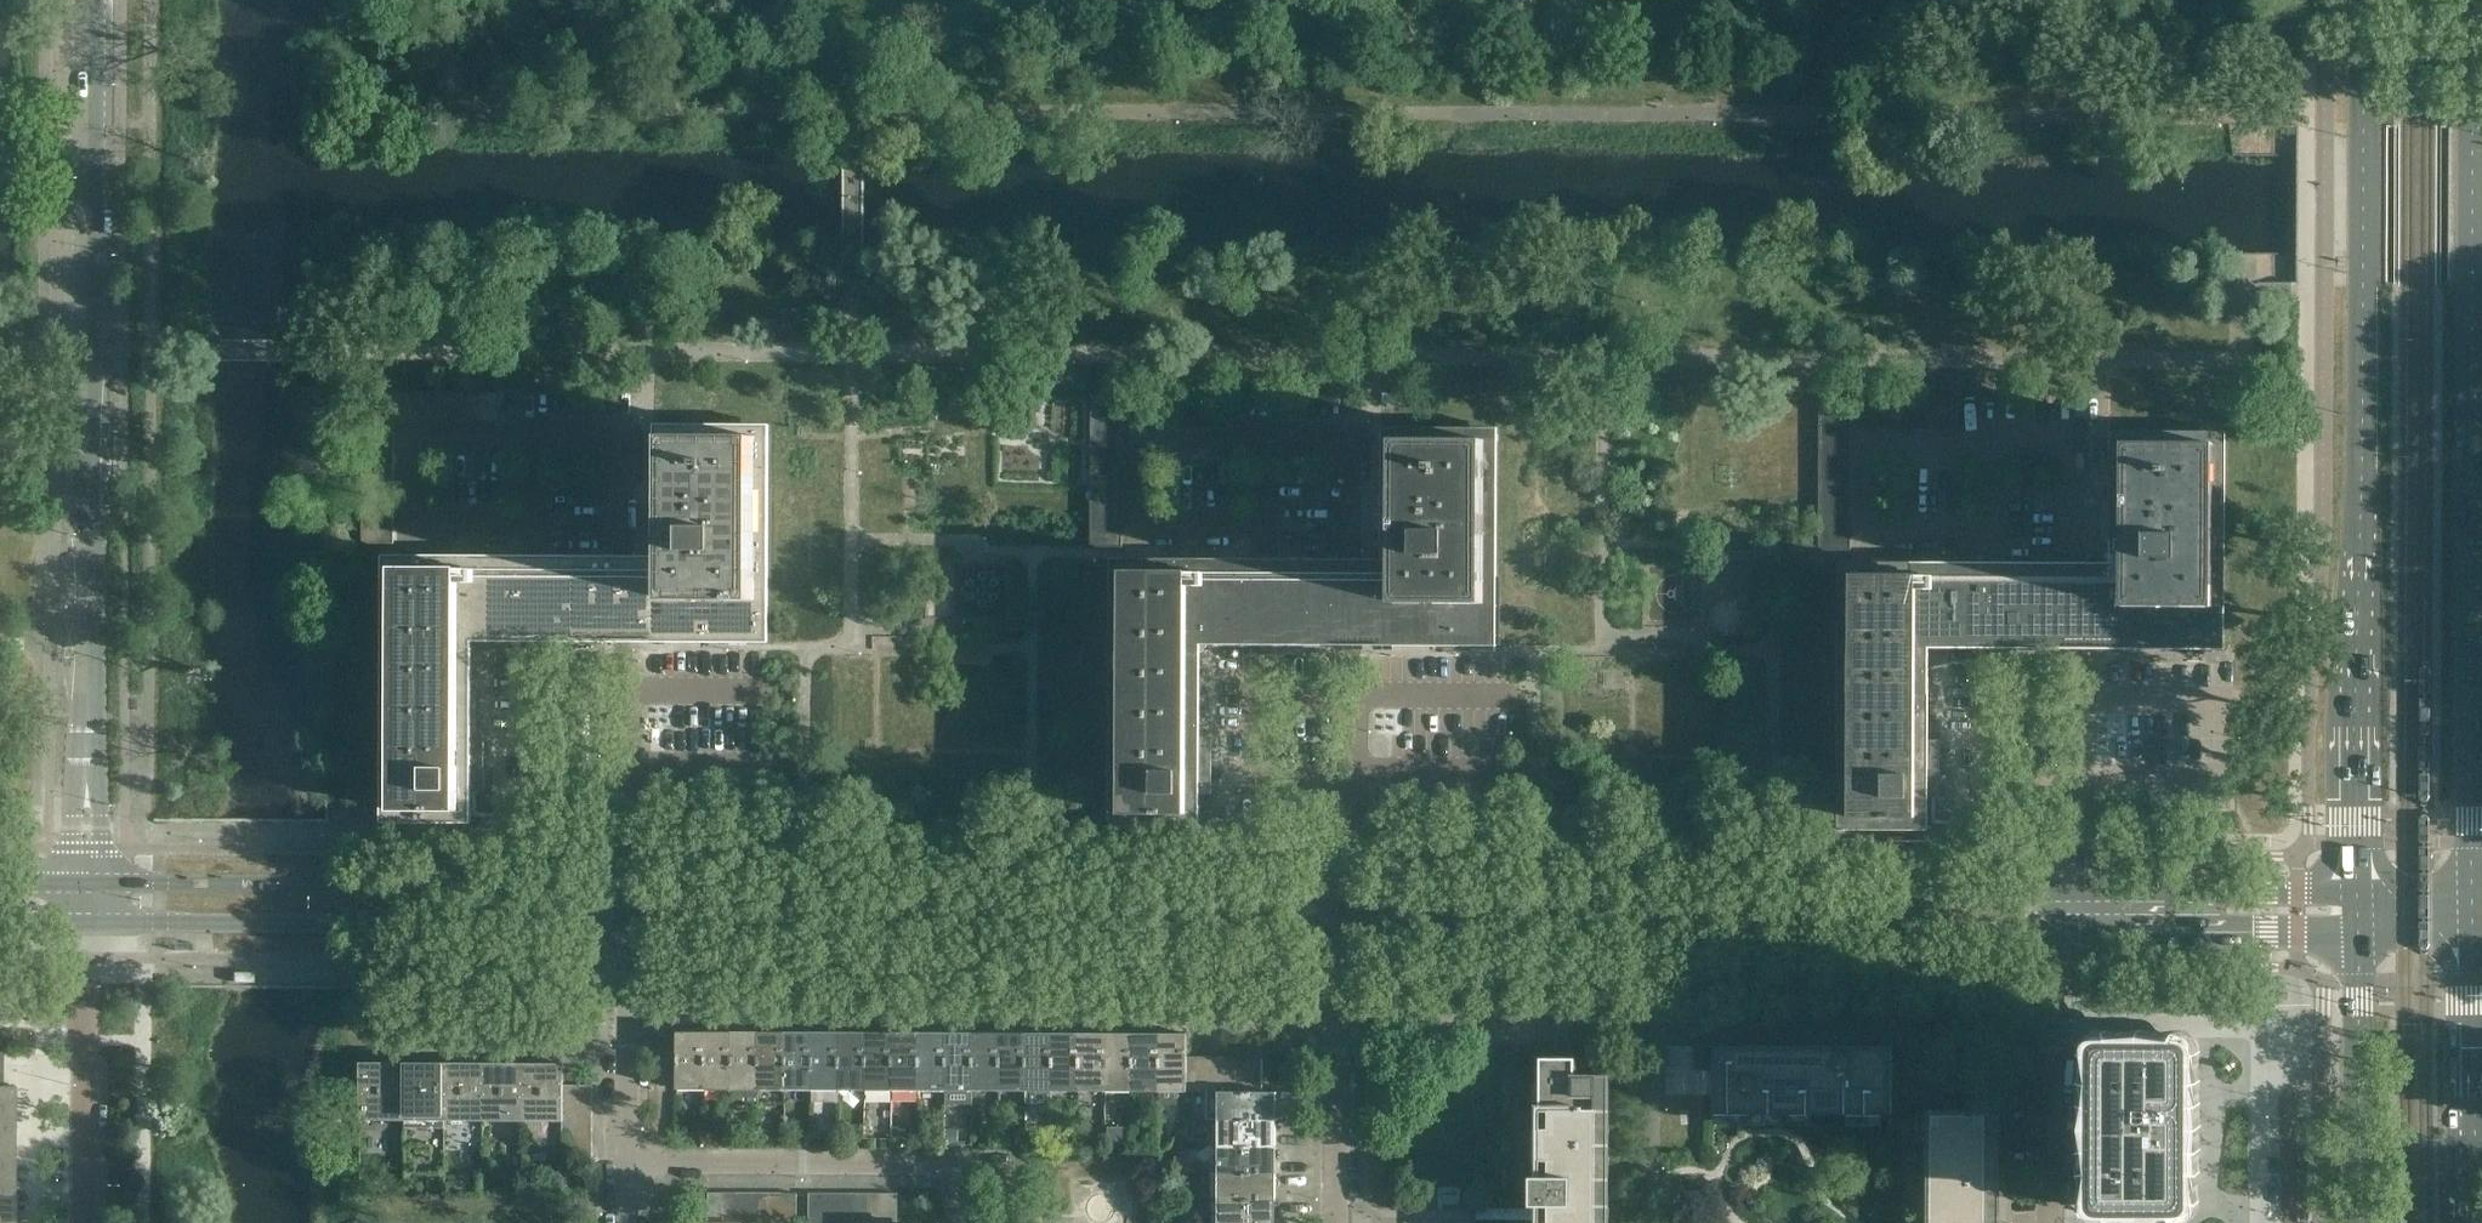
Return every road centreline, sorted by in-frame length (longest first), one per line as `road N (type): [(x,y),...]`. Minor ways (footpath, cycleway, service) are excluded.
road 1 (tertiary): [(2356,894),(87,885)]
road 2 (secondary): [(2364,0),(2356,894)]
road 3 (secondary): [(2472,893),(2473,0)]
road 4 (tertiary): [(87,885),(95,0)]
road 5 (tertiary): [(1337,930),(2054,933)]
road 6 (residential): [(1339,1011),(2051,1014)]
road 7 (tertiary): [(630,928),(1337,930)]
road 8 (residential): [(632,1011),(1339,1011)]
road 9 (tertiary): [(81,925),(630,928)]
road 10 (residential): [(968,1222),(958,1172),(630,1170)]
road 11 (tertiary): [(2054,933),(2357,932)]
road 12 (secondary): [(2357,932),(2360,1222)]
road 13 (secondary): [(2477,1222),(2473,933)]
road 14 (tertiary): [(85,1222),(82,1006)]
road 15 (residential): [(1336,1222),(1339,1011)]
road 16 (residential): [(2049,1222),(2051,1014)]
road 17 (residential): [(630,1170),(632,1011)]

